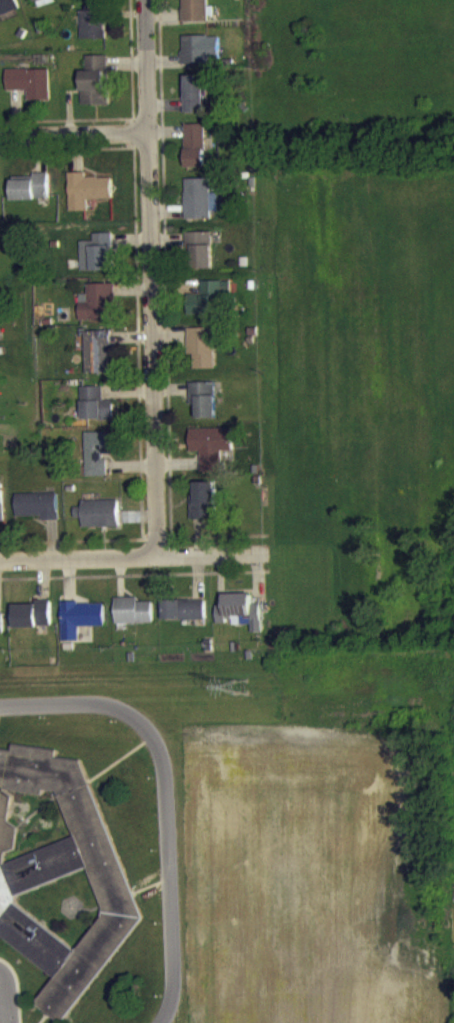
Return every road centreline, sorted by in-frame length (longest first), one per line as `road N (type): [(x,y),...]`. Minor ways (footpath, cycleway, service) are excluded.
road 1 (residential): [(138,0),(158,554)]
road 2 (residential): [(167,1022),(175,986),(163,769),(146,728),(98,702),(0,705)]
road 3 (residential): [(0,558),(259,554)]
road 4 (residential): [(0,133),(147,128)]

